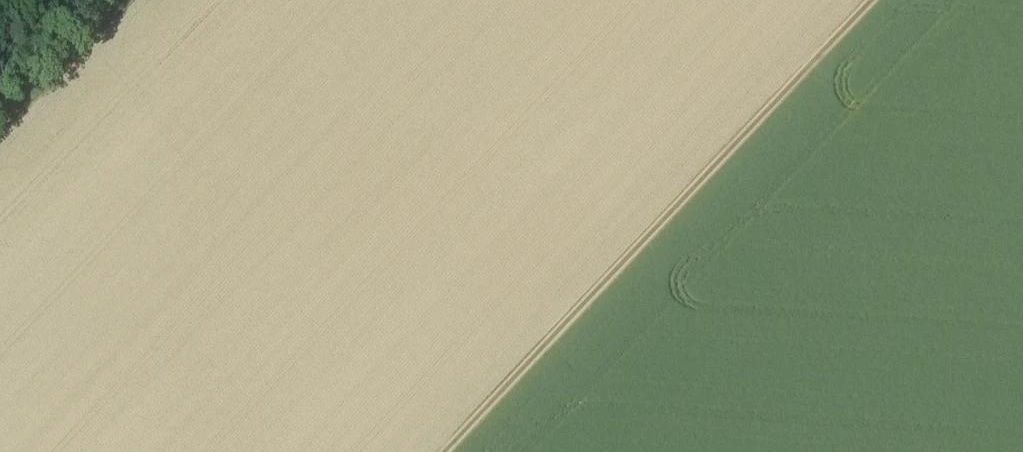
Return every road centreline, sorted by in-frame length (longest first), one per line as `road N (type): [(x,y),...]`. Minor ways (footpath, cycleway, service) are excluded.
road 1 (track): [(439,451),(875,0)]
road 2 (track): [(0,134),(128,0)]

